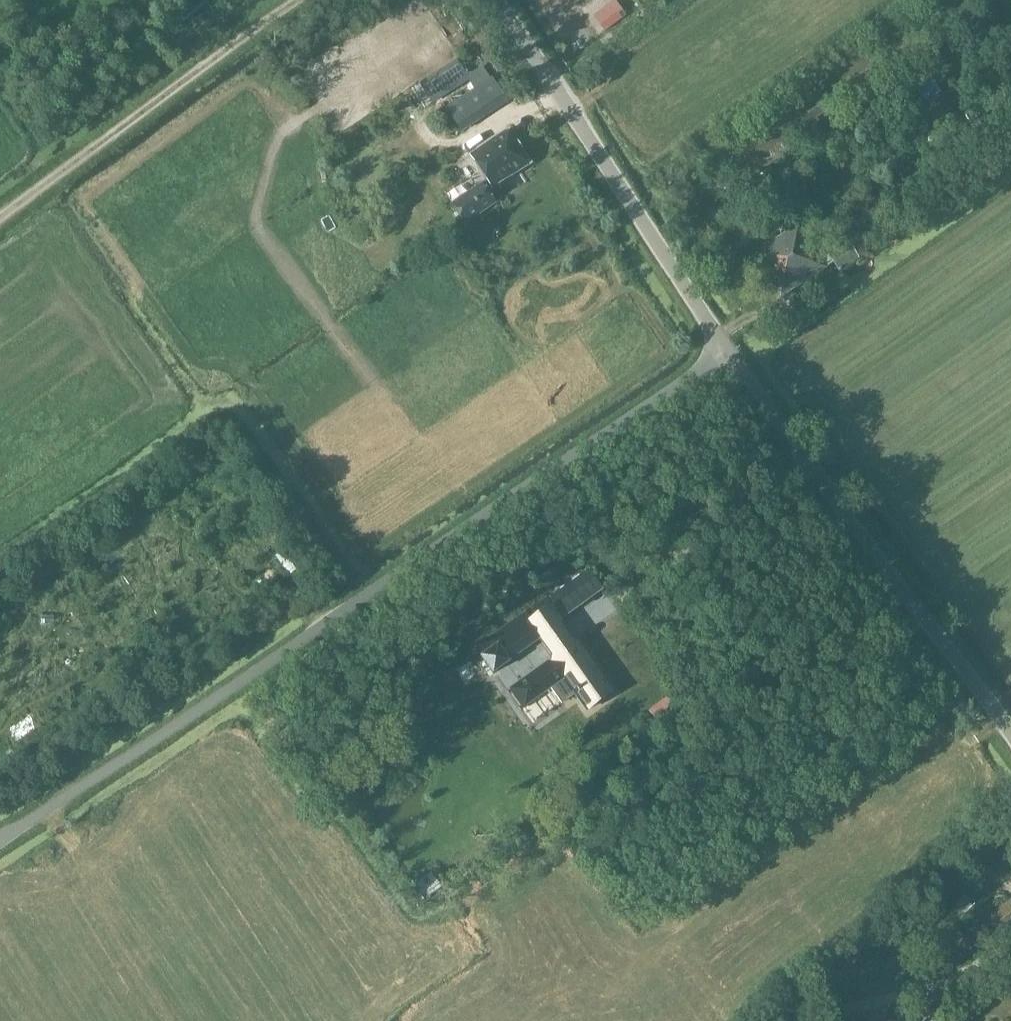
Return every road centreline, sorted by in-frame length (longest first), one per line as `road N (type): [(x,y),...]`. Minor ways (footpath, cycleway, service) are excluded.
road 1 (unclassified): [(0,845),(728,350)]
road 2 (unclassified): [(1010,737),(728,350)]
road 3 (unclassified): [(728,350),(496,0)]
road 4 (track): [(0,214),(295,0)]

